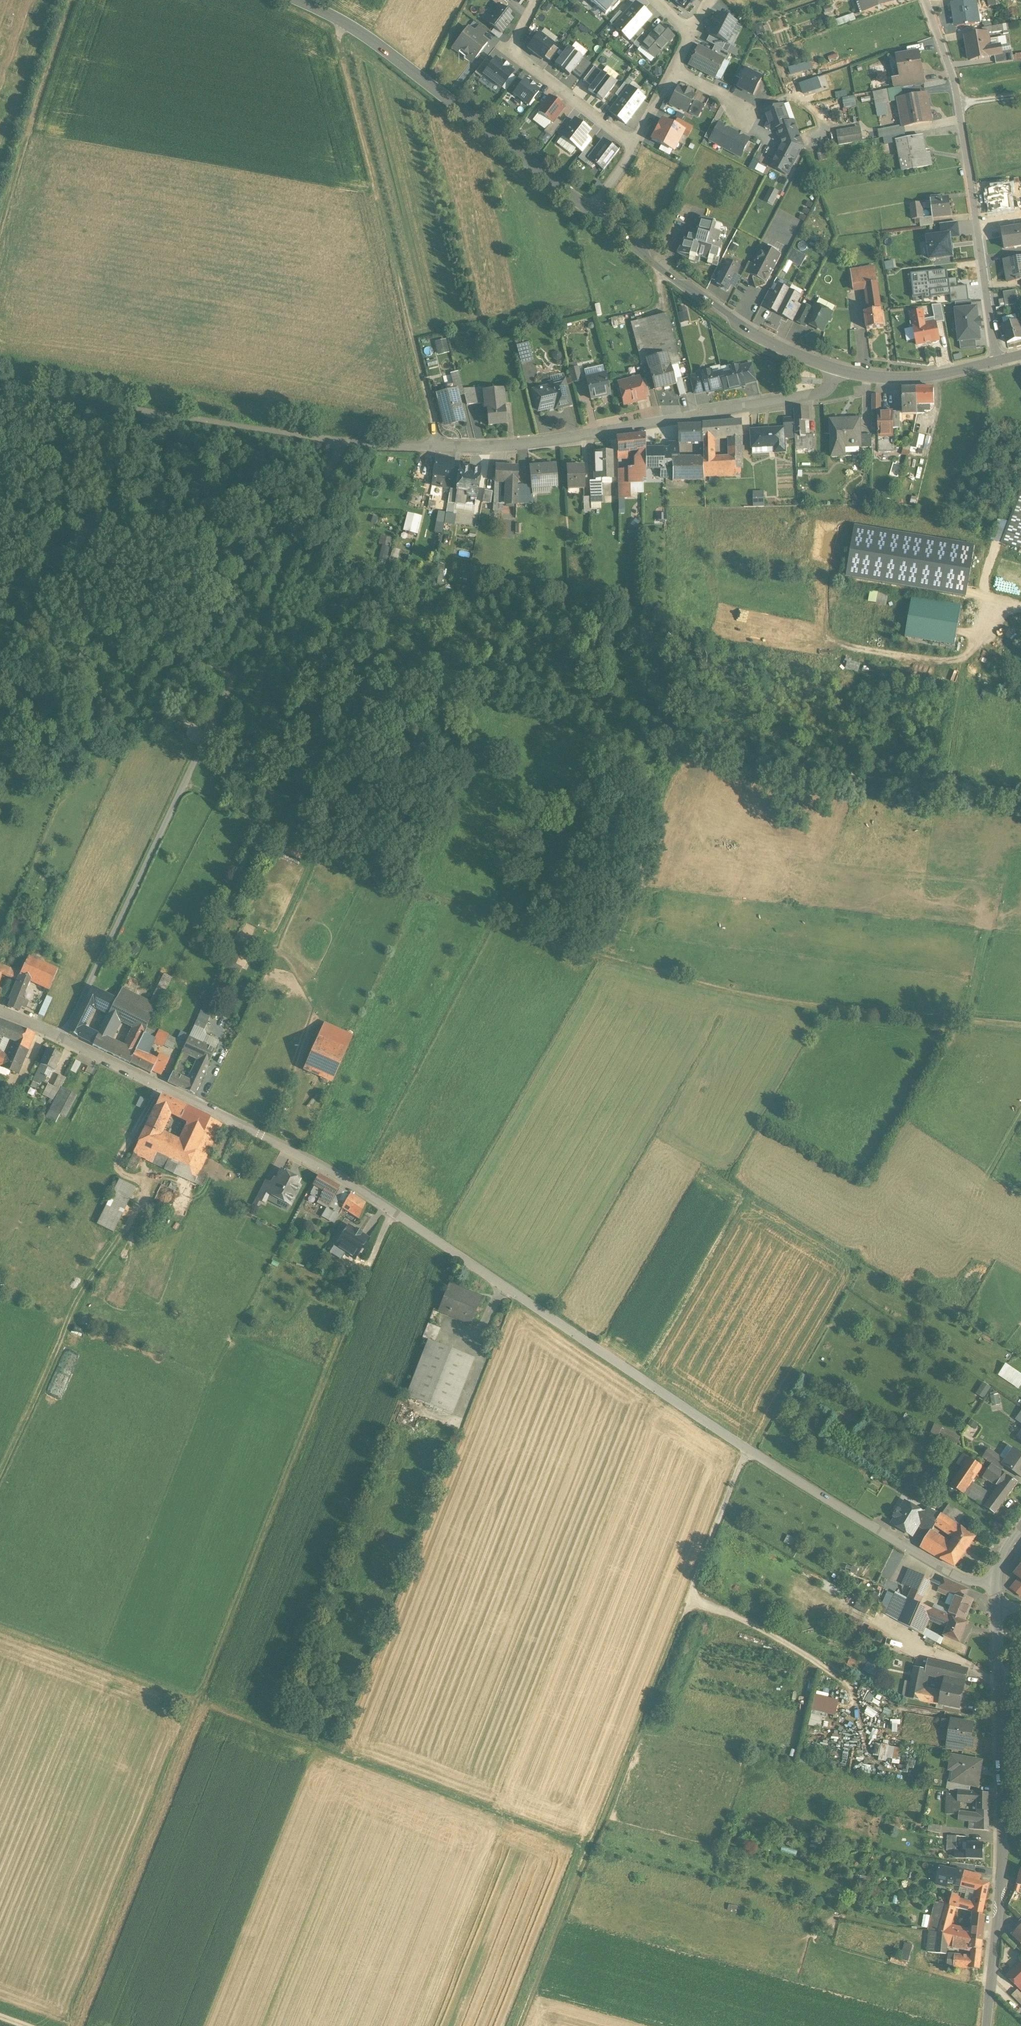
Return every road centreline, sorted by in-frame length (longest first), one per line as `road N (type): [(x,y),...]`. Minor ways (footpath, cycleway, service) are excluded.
road 1 (residential): [(62,1039),(355,1187),(747,1450),(959,1579),(996,1582)]
road 2 (track): [(0,1627),(589,1847),(747,1450)]
road 3 (track): [(184,786),(438,904),(656,980),(796,1011),(1020,1032)]
road 4 (track): [(71,2025),(392,1212)]
road 5 (track): [(1020,792),(819,768),(536,688),(247,658)]
road 6 (residential): [(341,441),(247,658),(62,1039)]
road 7 (residential): [(835,370),(822,394),(512,448),(341,441)]
road 8 (track): [(341,22),(434,447)]
road 9 (residential): [(995,1600),(1002,1861),(990,1995)]
road 10 (residential): [(998,362),(960,113),(923,0)]
road 11 (residential): [(289,0),(370,40),(589,210)]
road 12 (unclassified): [(0,383),(341,441)]
road 13 (residential): [(589,210),(770,344),(835,370)]
road 14 (track): [(0,578),(56,594),(233,685)]
road 15 (track): [(69,0),(0,219)]
road 16 (residential): [(633,145),(518,57),(515,39),(537,0)]
road 17 (track): [(589,1847),(529,2025)]
road 18 (residential): [(835,370),(898,381),(998,362)]

